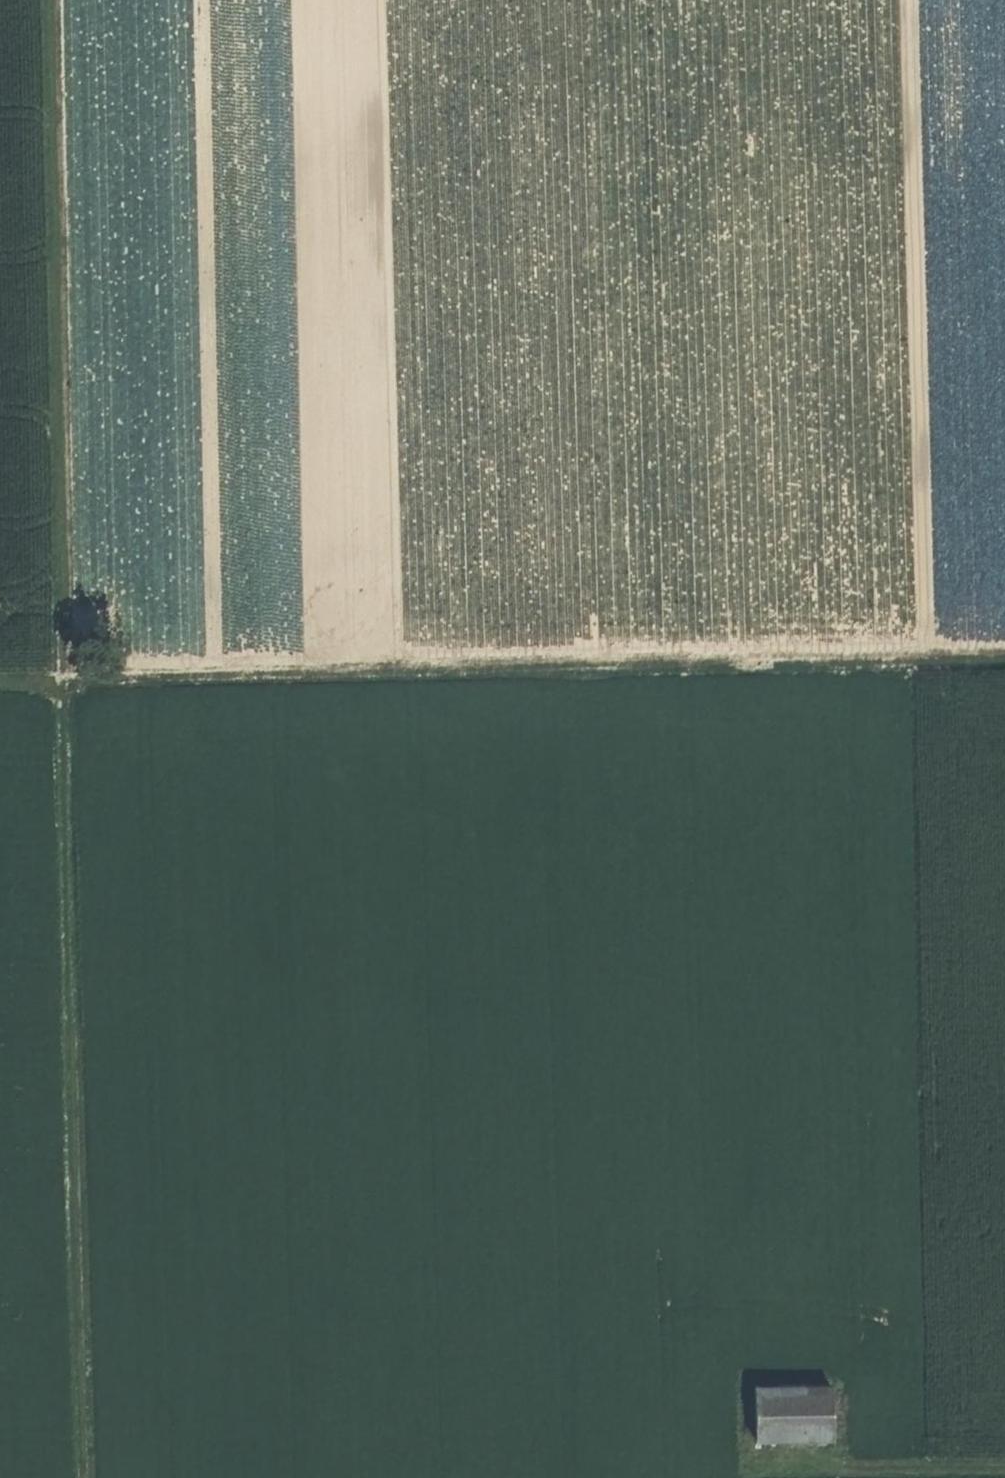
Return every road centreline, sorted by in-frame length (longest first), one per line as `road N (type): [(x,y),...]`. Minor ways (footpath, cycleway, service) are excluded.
road 1 (track): [(56,0),(83,1477)]
road 2 (track): [(1004,668),(0,680)]
road 3 (track): [(1004,1469),(747,1469)]

